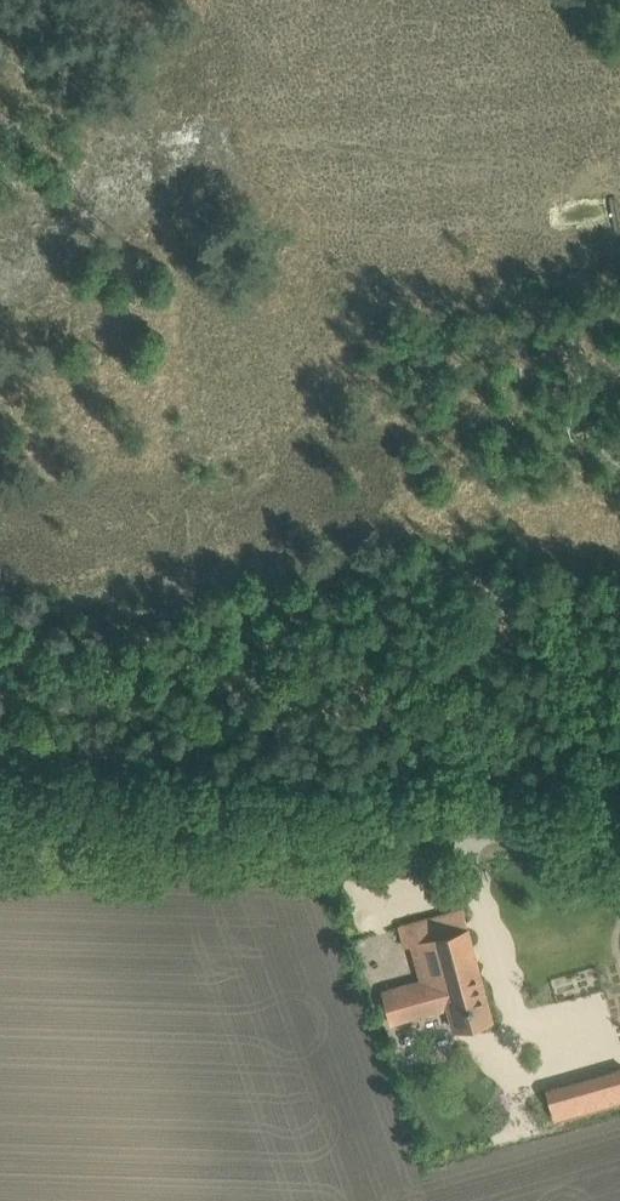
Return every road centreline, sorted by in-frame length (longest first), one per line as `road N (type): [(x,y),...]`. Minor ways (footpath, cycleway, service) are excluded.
road 1 (unclassified): [(619,828),(0,803)]

